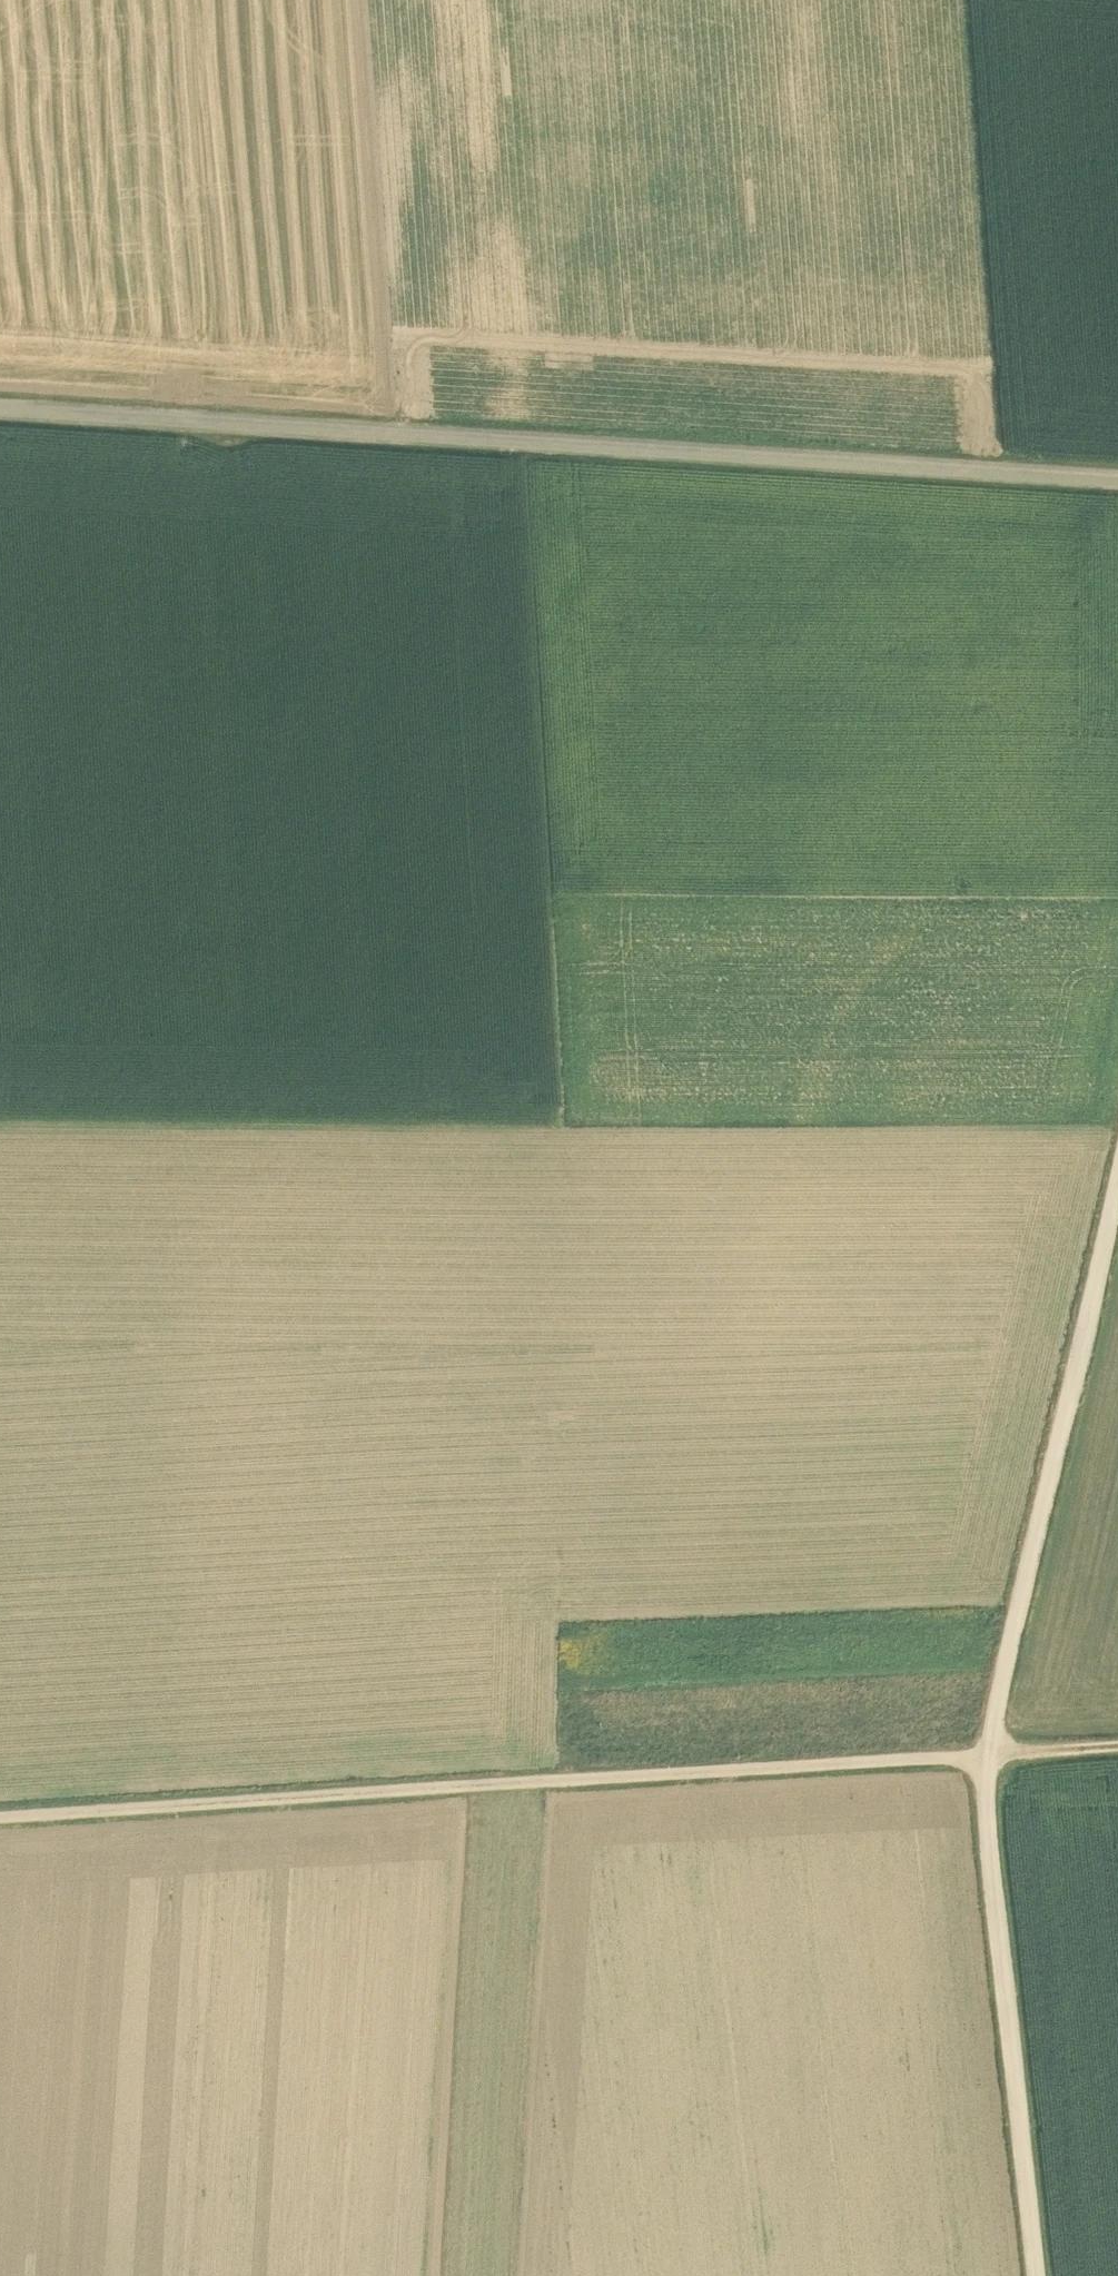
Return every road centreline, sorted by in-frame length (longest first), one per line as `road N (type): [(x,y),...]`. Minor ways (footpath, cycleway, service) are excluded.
road 1 (unclassified): [(1117,480),(0,408)]
road 2 (track): [(988,1756),(0,1820)]
road 3 (track): [(1117,1197),(988,1756)]
road 4 (track): [(988,1756),(998,1926),(1038,2275)]
road 5 (track): [(988,1756),(1117,1747)]

